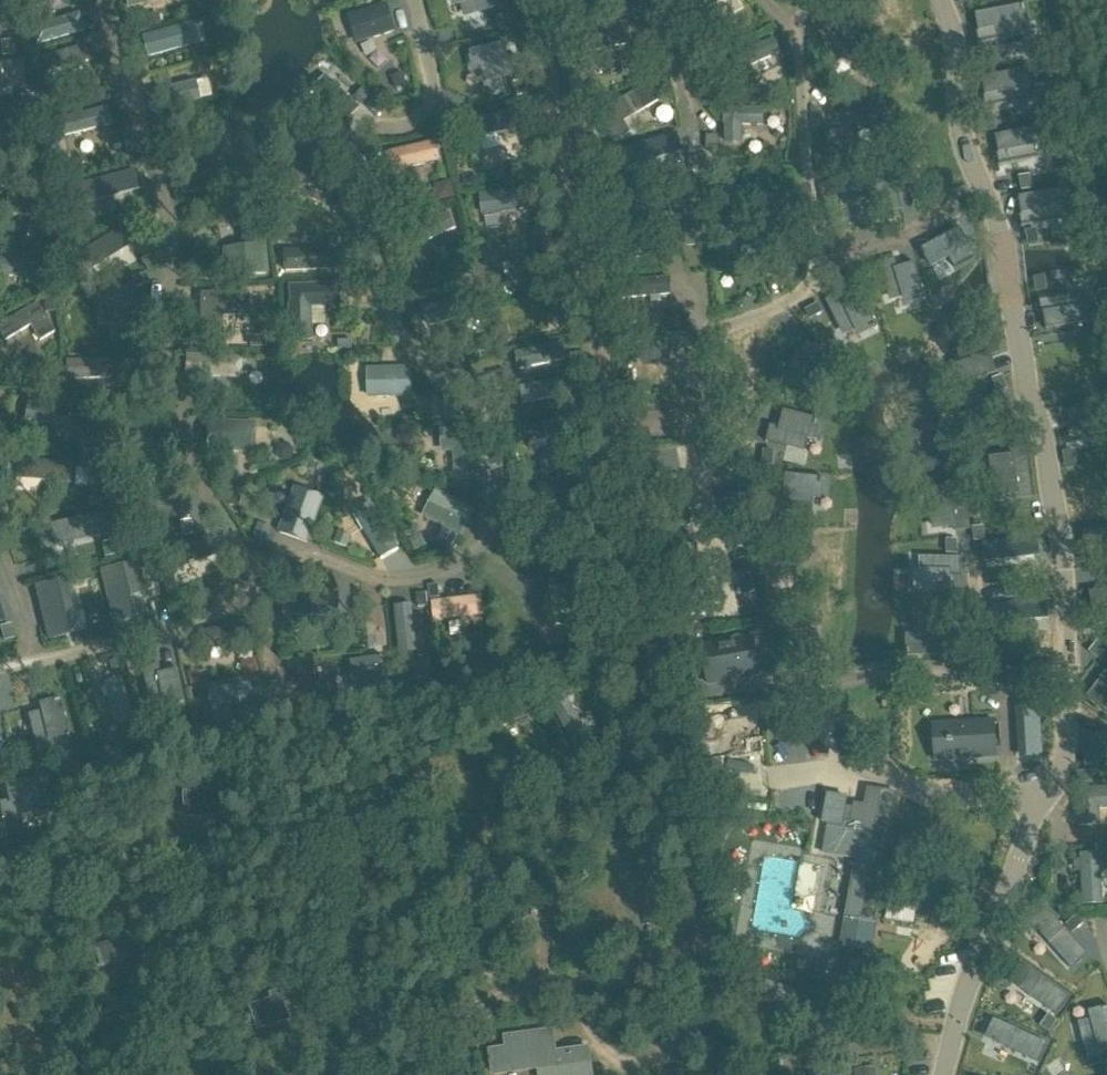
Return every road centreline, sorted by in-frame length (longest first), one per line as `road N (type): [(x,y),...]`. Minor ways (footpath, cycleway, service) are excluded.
road 1 (track): [(1060,0),(1106,253)]

